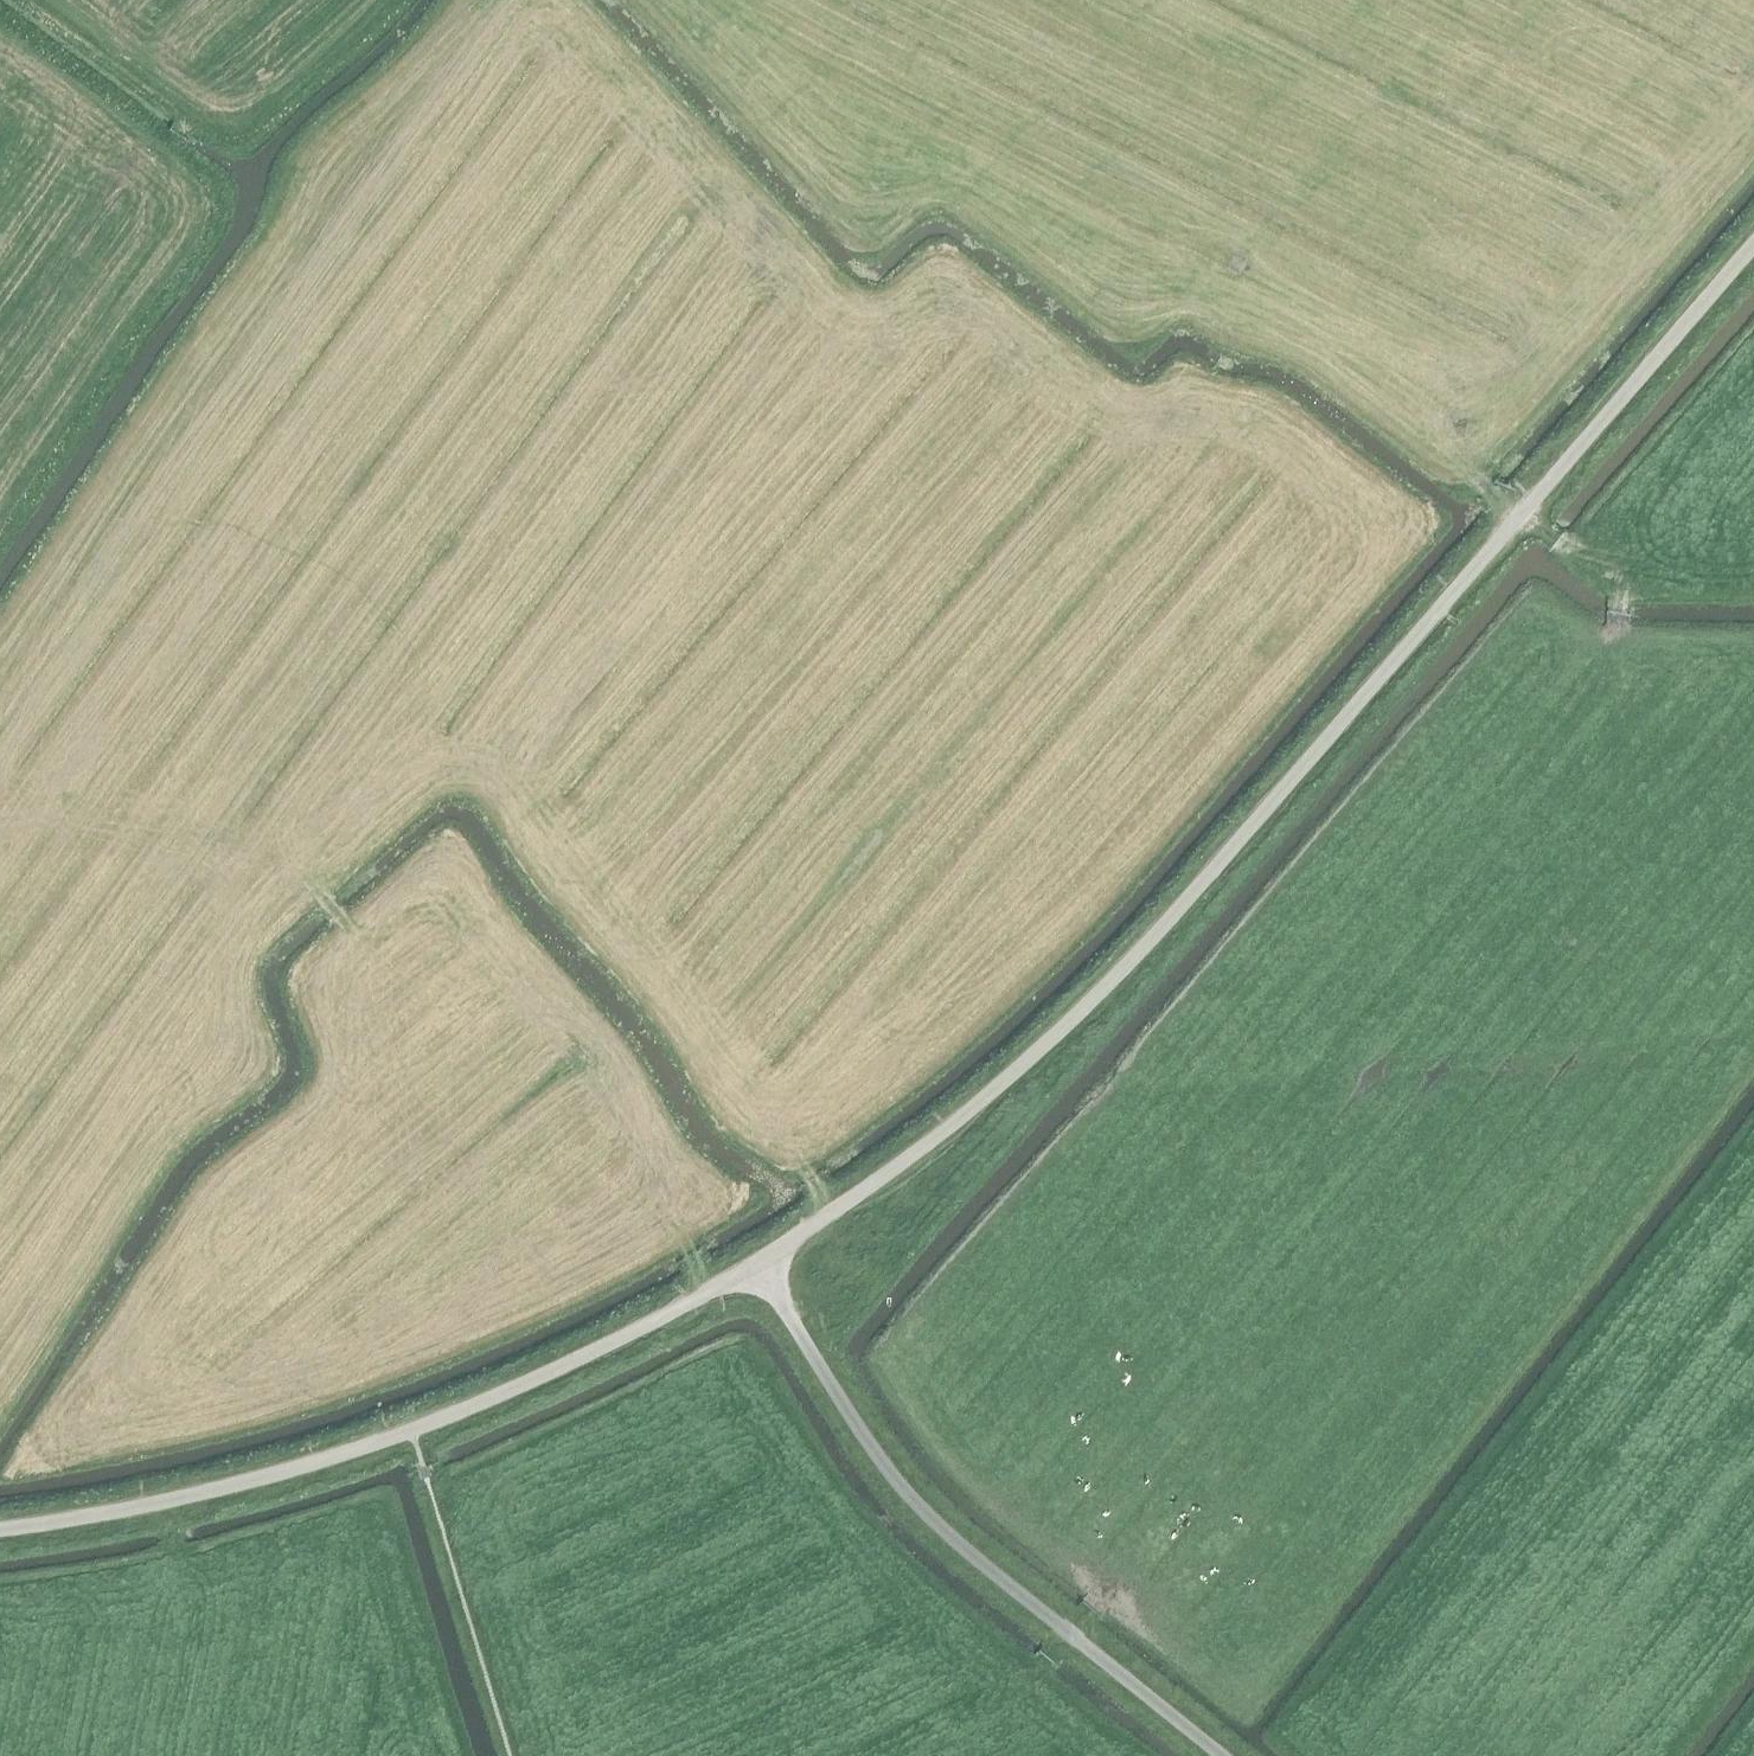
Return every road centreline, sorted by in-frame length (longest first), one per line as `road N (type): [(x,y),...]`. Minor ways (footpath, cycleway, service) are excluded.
road 1 (unclassified): [(410,1431),(756,1270),(975,1111),(1242,847),(1753,252)]
road 2 (unclassified): [(410,1431),(288,1471),(0,1532)]

